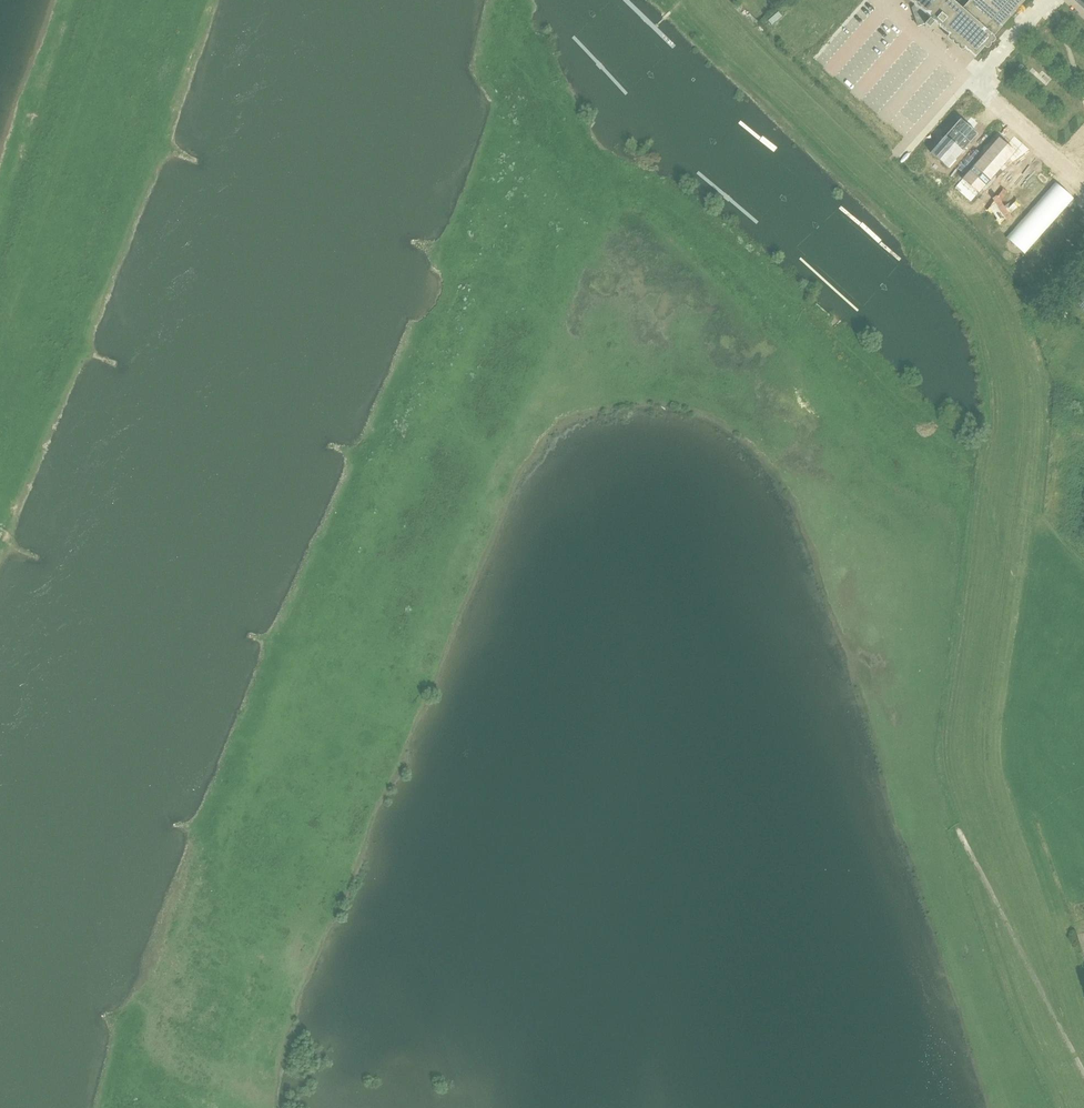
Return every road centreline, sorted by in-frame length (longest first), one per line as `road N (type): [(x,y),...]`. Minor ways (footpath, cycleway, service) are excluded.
road 1 (track): [(0,349),(104,0)]

